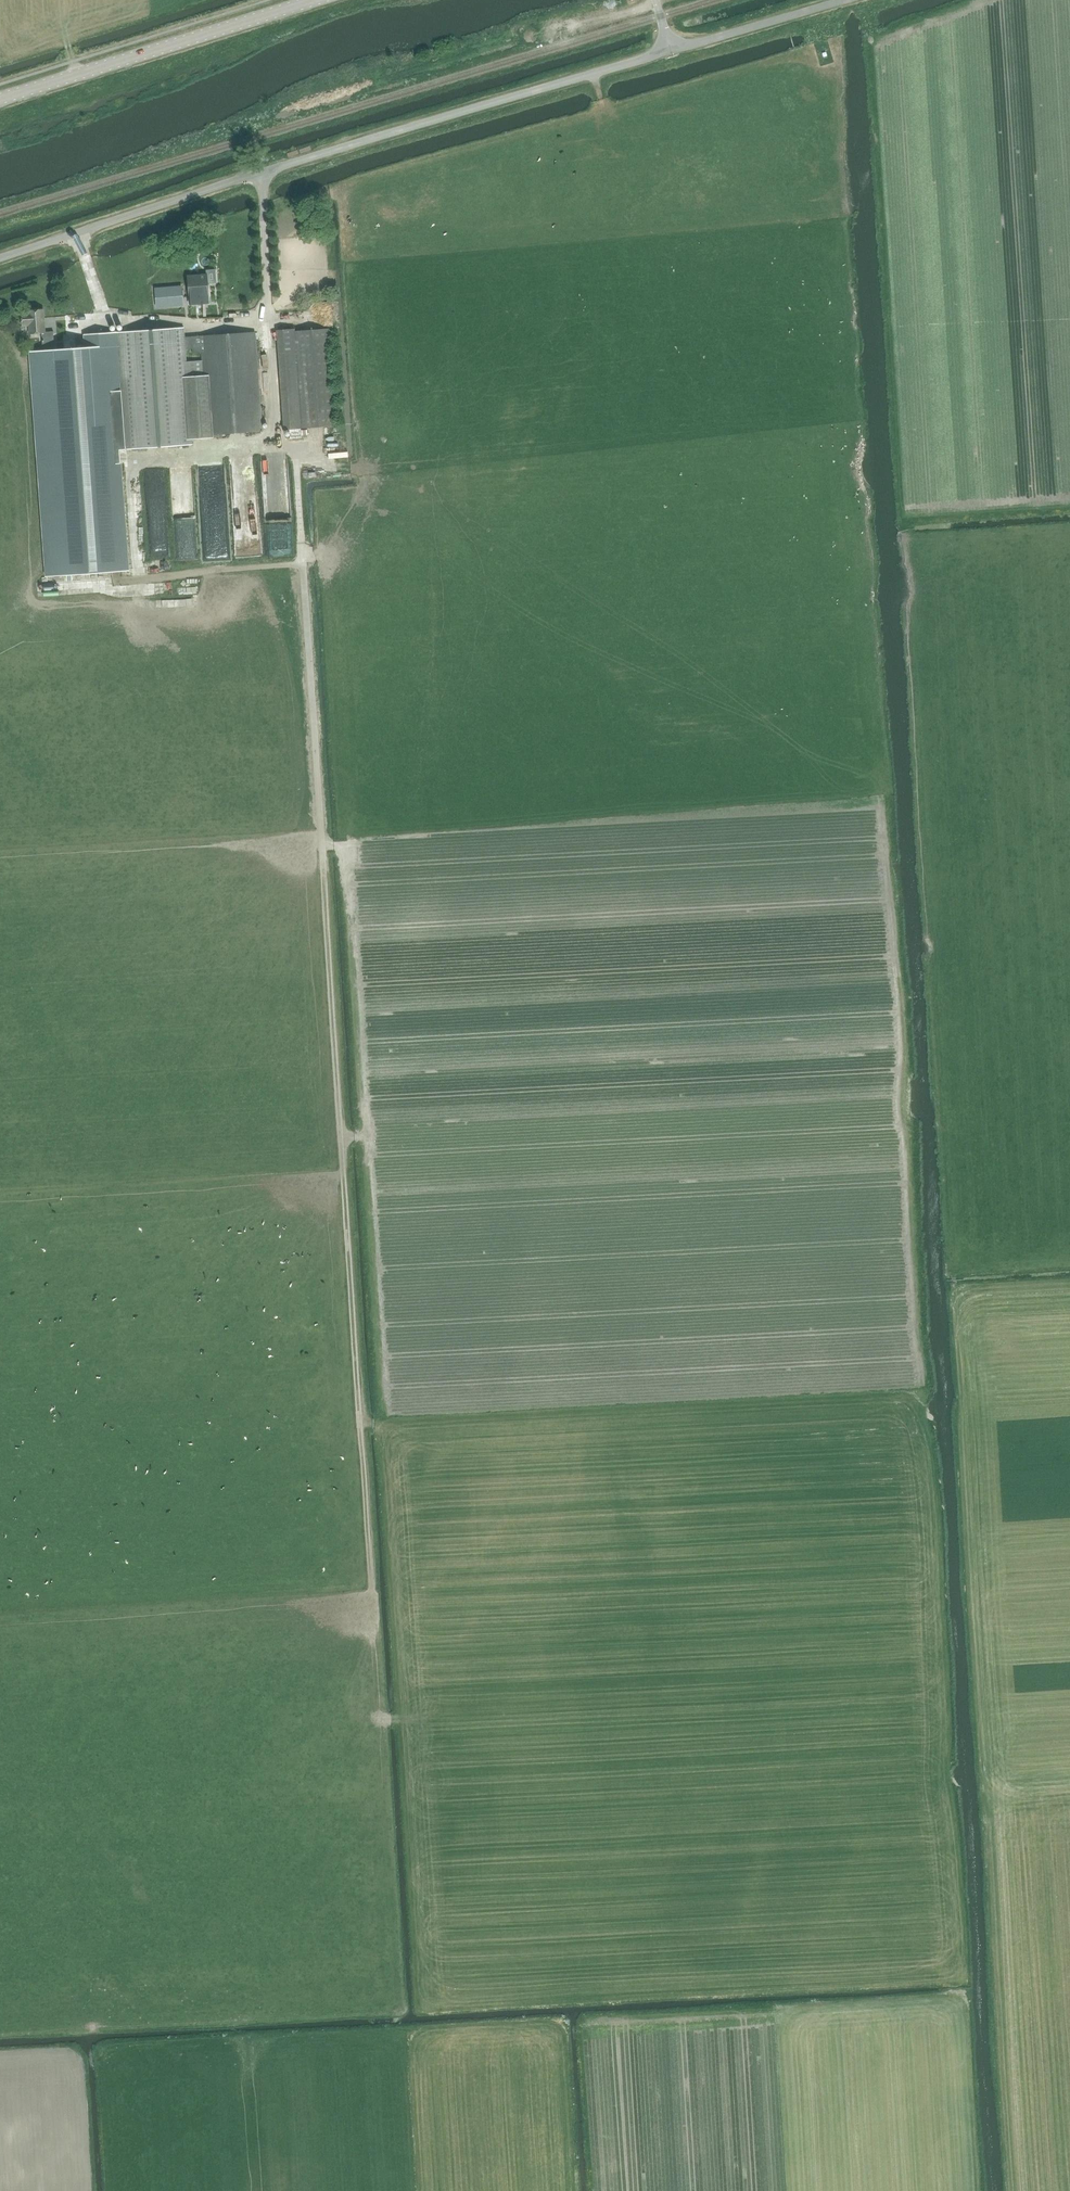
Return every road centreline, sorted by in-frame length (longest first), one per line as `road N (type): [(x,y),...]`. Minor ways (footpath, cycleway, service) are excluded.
road 1 (unclassified): [(0,258),(670,51)]
road 2 (tertiary): [(0,98),(312,0)]
road 3 (unclassified): [(670,51),(845,0)]

